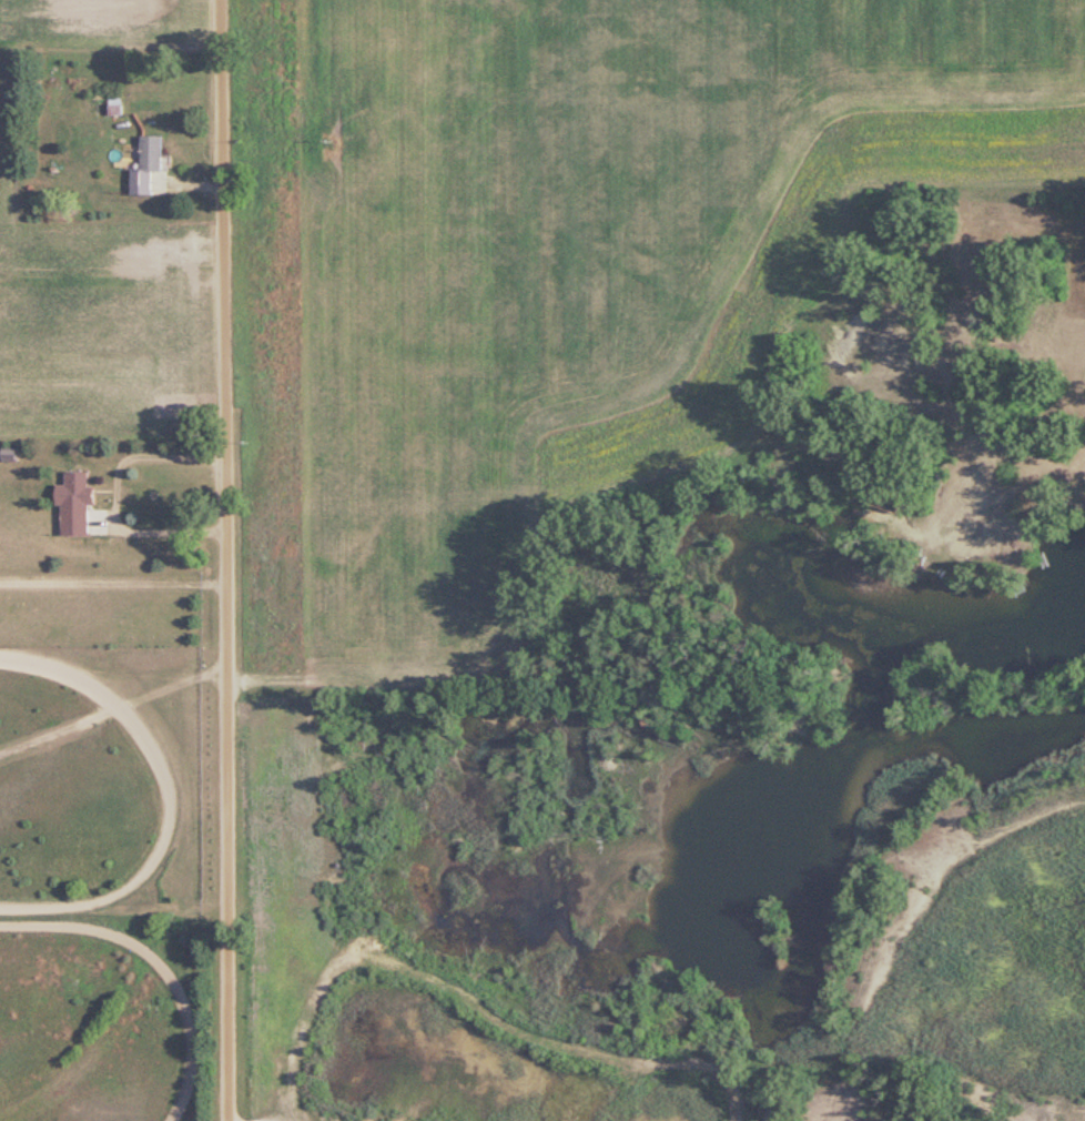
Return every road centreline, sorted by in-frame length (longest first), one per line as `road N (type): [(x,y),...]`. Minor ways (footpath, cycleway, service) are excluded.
road 1 (residential): [(223,1120),(225,0)]

